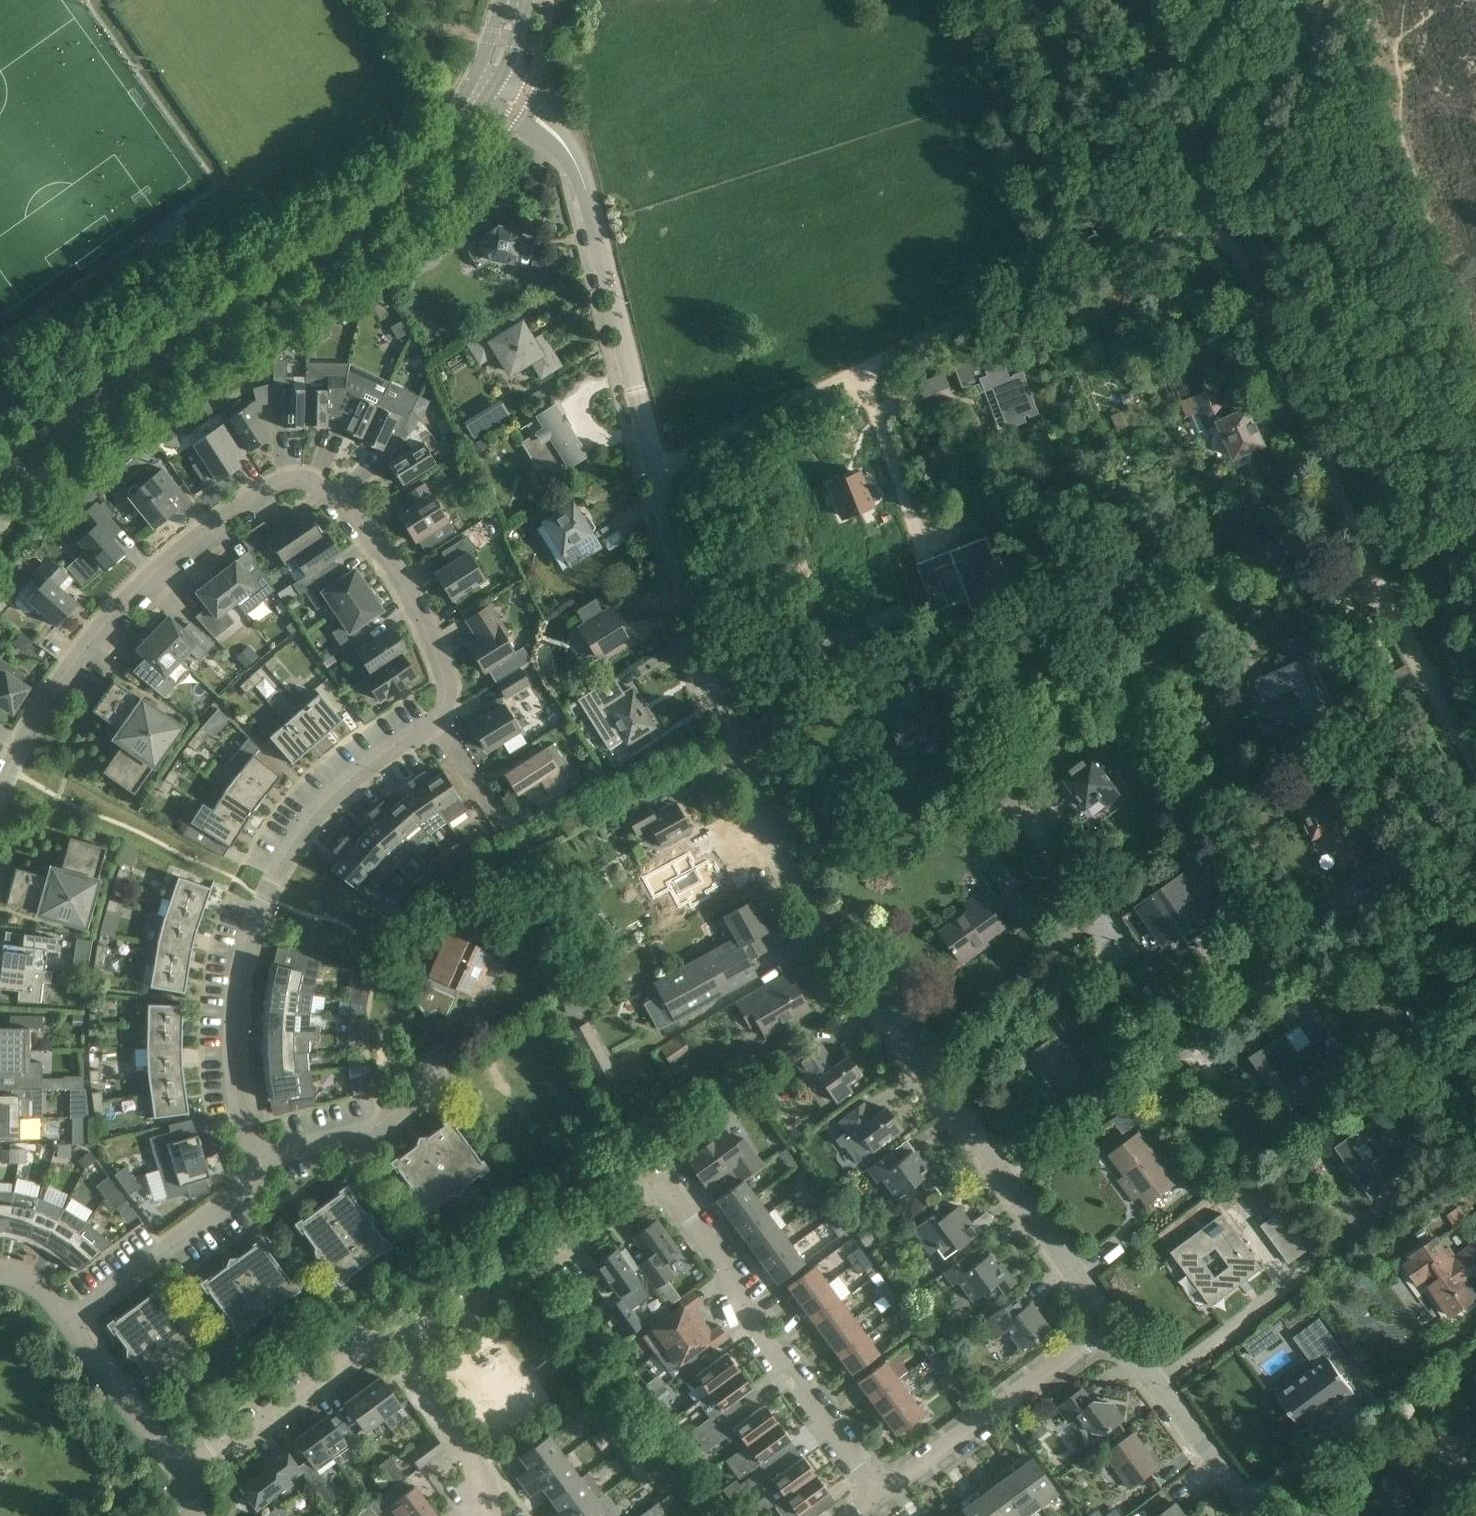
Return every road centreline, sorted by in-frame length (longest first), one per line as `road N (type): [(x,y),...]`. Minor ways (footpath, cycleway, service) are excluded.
road 1 (residential): [(1111,1325),(801,895),(754,804),(713,688),(586,191),(565,146),(518,109)]
road 2 (residential): [(24,742),(112,616),(174,556),(262,493),(289,483),(332,499),(374,543),(416,608),(443,675),(436,719)]
road 3 (tertiary): [(0,486),(141,368),(364,223),(438,150),(480,88)]
road 4 (track): [(655,466),(987,311),(1216,221)]
road 5 (track): [(1216,221),(1326,456),(1475,746)]
road 6 (residential): [(436,719),(329,800),(265,895),(234,998),(234,1066),(258,1159)]
road 7 (track): [(1010,1188),(1294,973),(1351,897)]
road 8 (residential): [(877,1496),(659,1179)]
road 9 (residential): [(381,1335),(467,1316),(659,1179)]
road 10 (residential): [(877,1496),(1111,1325)]
road 11 (residential): [(71,1318),(247,1192),(258,1159)]
road 12 (residential): [(180,1476),(381,1335)]
road 13 (residential): [(1254,1515),(1111,1325)]
road 14 (track): [(1207,192),(1263,141),(1289,100),(1323,0)]
road 15 (residential): [(486,1515),(473,1459),(381,1335)]
road 16 (track): [(1207,192),(1146,0)]
road 17 (residential): [(180,1476),(71,1318)]
road 18 (residential): [(515,841),(436,719)]

